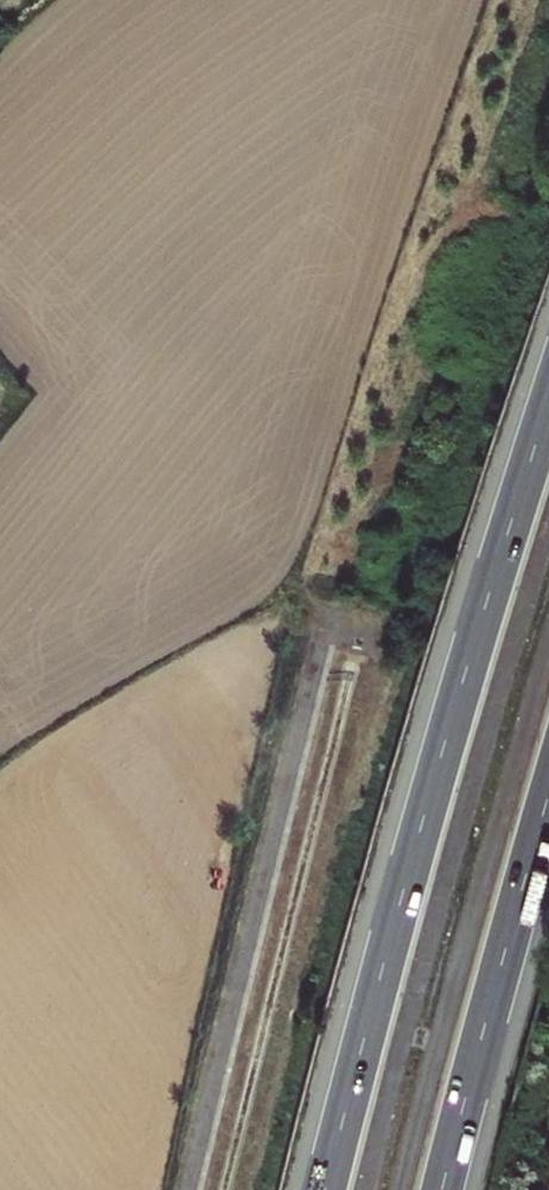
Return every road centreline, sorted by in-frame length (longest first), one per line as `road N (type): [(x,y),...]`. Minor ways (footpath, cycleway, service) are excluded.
road 1 (motorway): [(548,403),(440,759),(326,1189)]
road 2 (motorway): [(442,1189),(548,797)]

